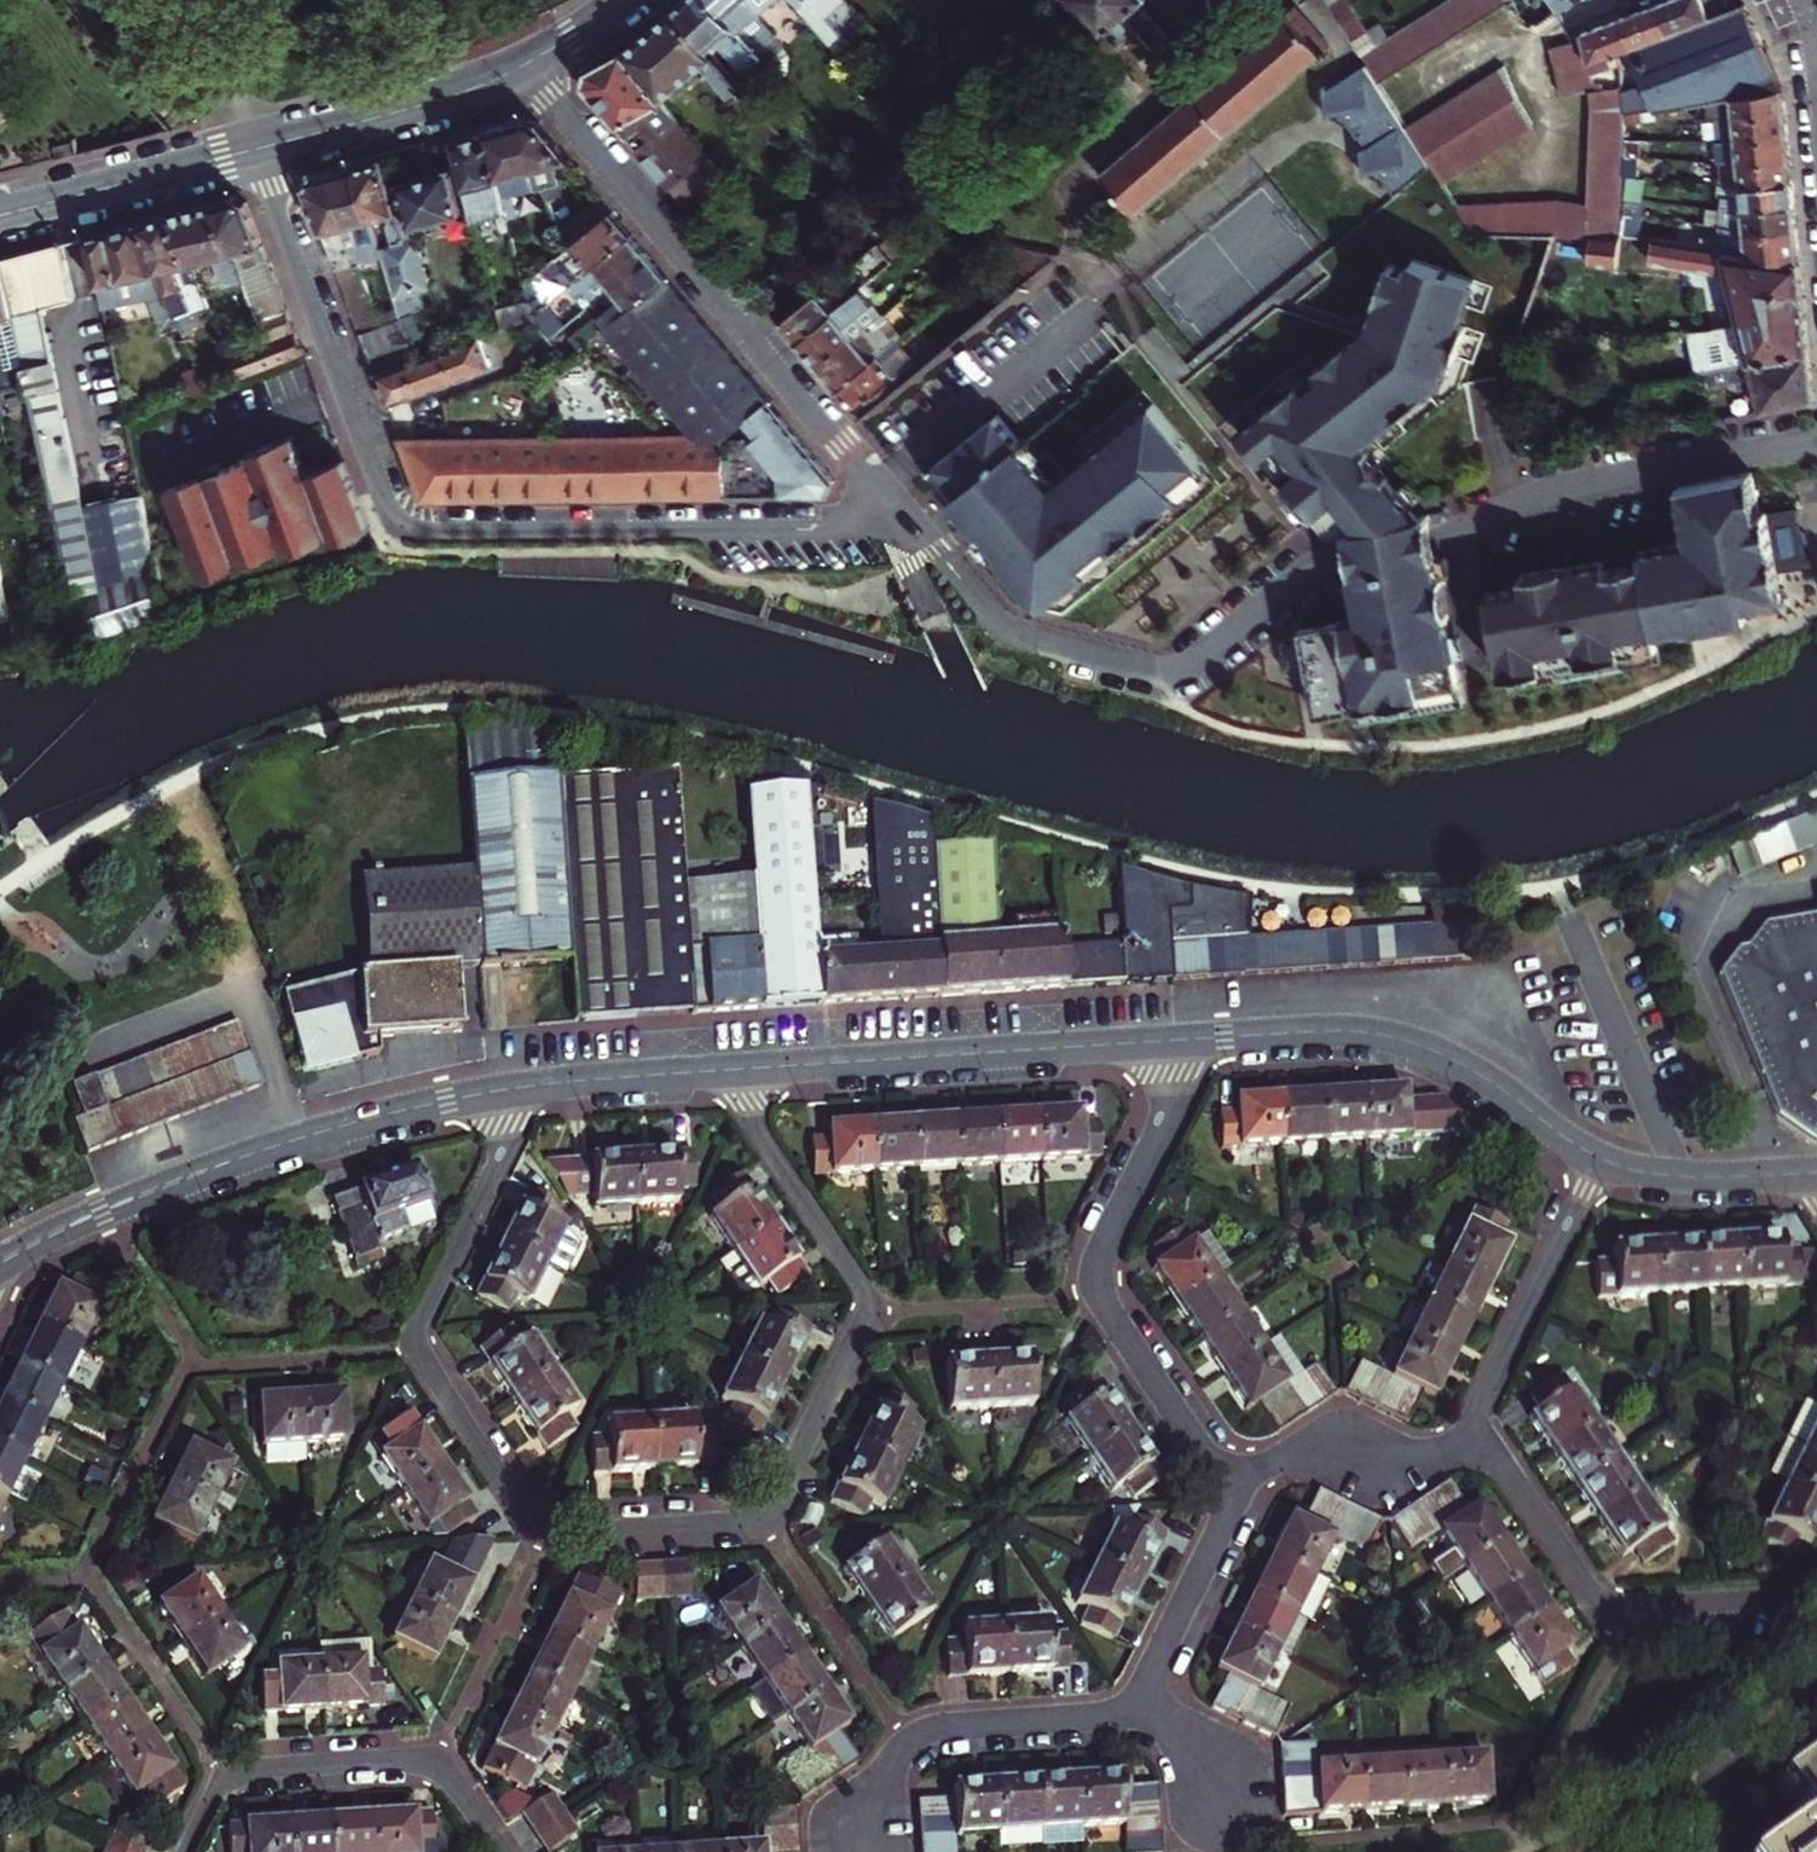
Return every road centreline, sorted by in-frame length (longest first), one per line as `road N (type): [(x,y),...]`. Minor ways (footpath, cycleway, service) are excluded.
road 1 (residential): [(542,1086),(416,1330),(416,1352),(528,1518),(553,1534),(765,1525),(873,1310),(722,1072)]
road 2 (residential): [(1816,442),(1560,491),(1459,531),(1349,554),(1171,669),(1020,634),(995,617),(911,525)]
road 3 (residential): [(256,151),(384,496),(403,524),(911,525)]
road 4 (residential): [(911,525),(527,67)]
road 5 (residential): [(542,1086),(377,1116),(298,1141),(102,1212),(18,1255)]
road 6 (residential): [(1177,1042),(1171,1103),(1103,1242),(1097,1285),(1235,1497)]
road 7 (residential): [(1600,1160),(1469,1070),(1399,1040),(1322,1032),(1177,1042)]
road 8 (residential): [(1177,1042),(722,1072)]
road 9 (residential): [(1485,1437),(1607,1606),(1816,1594)]
road 10 (residential): [(499,1851),(439,1762),(221,1776),(181,1851)]
road 11 (residential): [(1131,1720),(930,1733),(910,1744),(892,1772),(856,1851)]
road 12 (residential): [(1600,1160),(1482,1398),(1485,1437)]
road 13 (secondary): [(256,151),(454,98),(527,67)]
road 14 (residential): [(1235,1497),(1251,1479),(1288,1461),(1416,1461),(1485,1437)]
road 15 (secondary): [(0,217),(256,151)]
road 16 (residential): [(1235,1497),(1131,1720)]
road 17 (residential): [(1808,1174),(1683,1179),(1600,1160)]
road 18 (residential): [(722,1072),(542,1086)]
road 19 (residential): [(1131,1720),(1208,1754),(1234,1810)]

